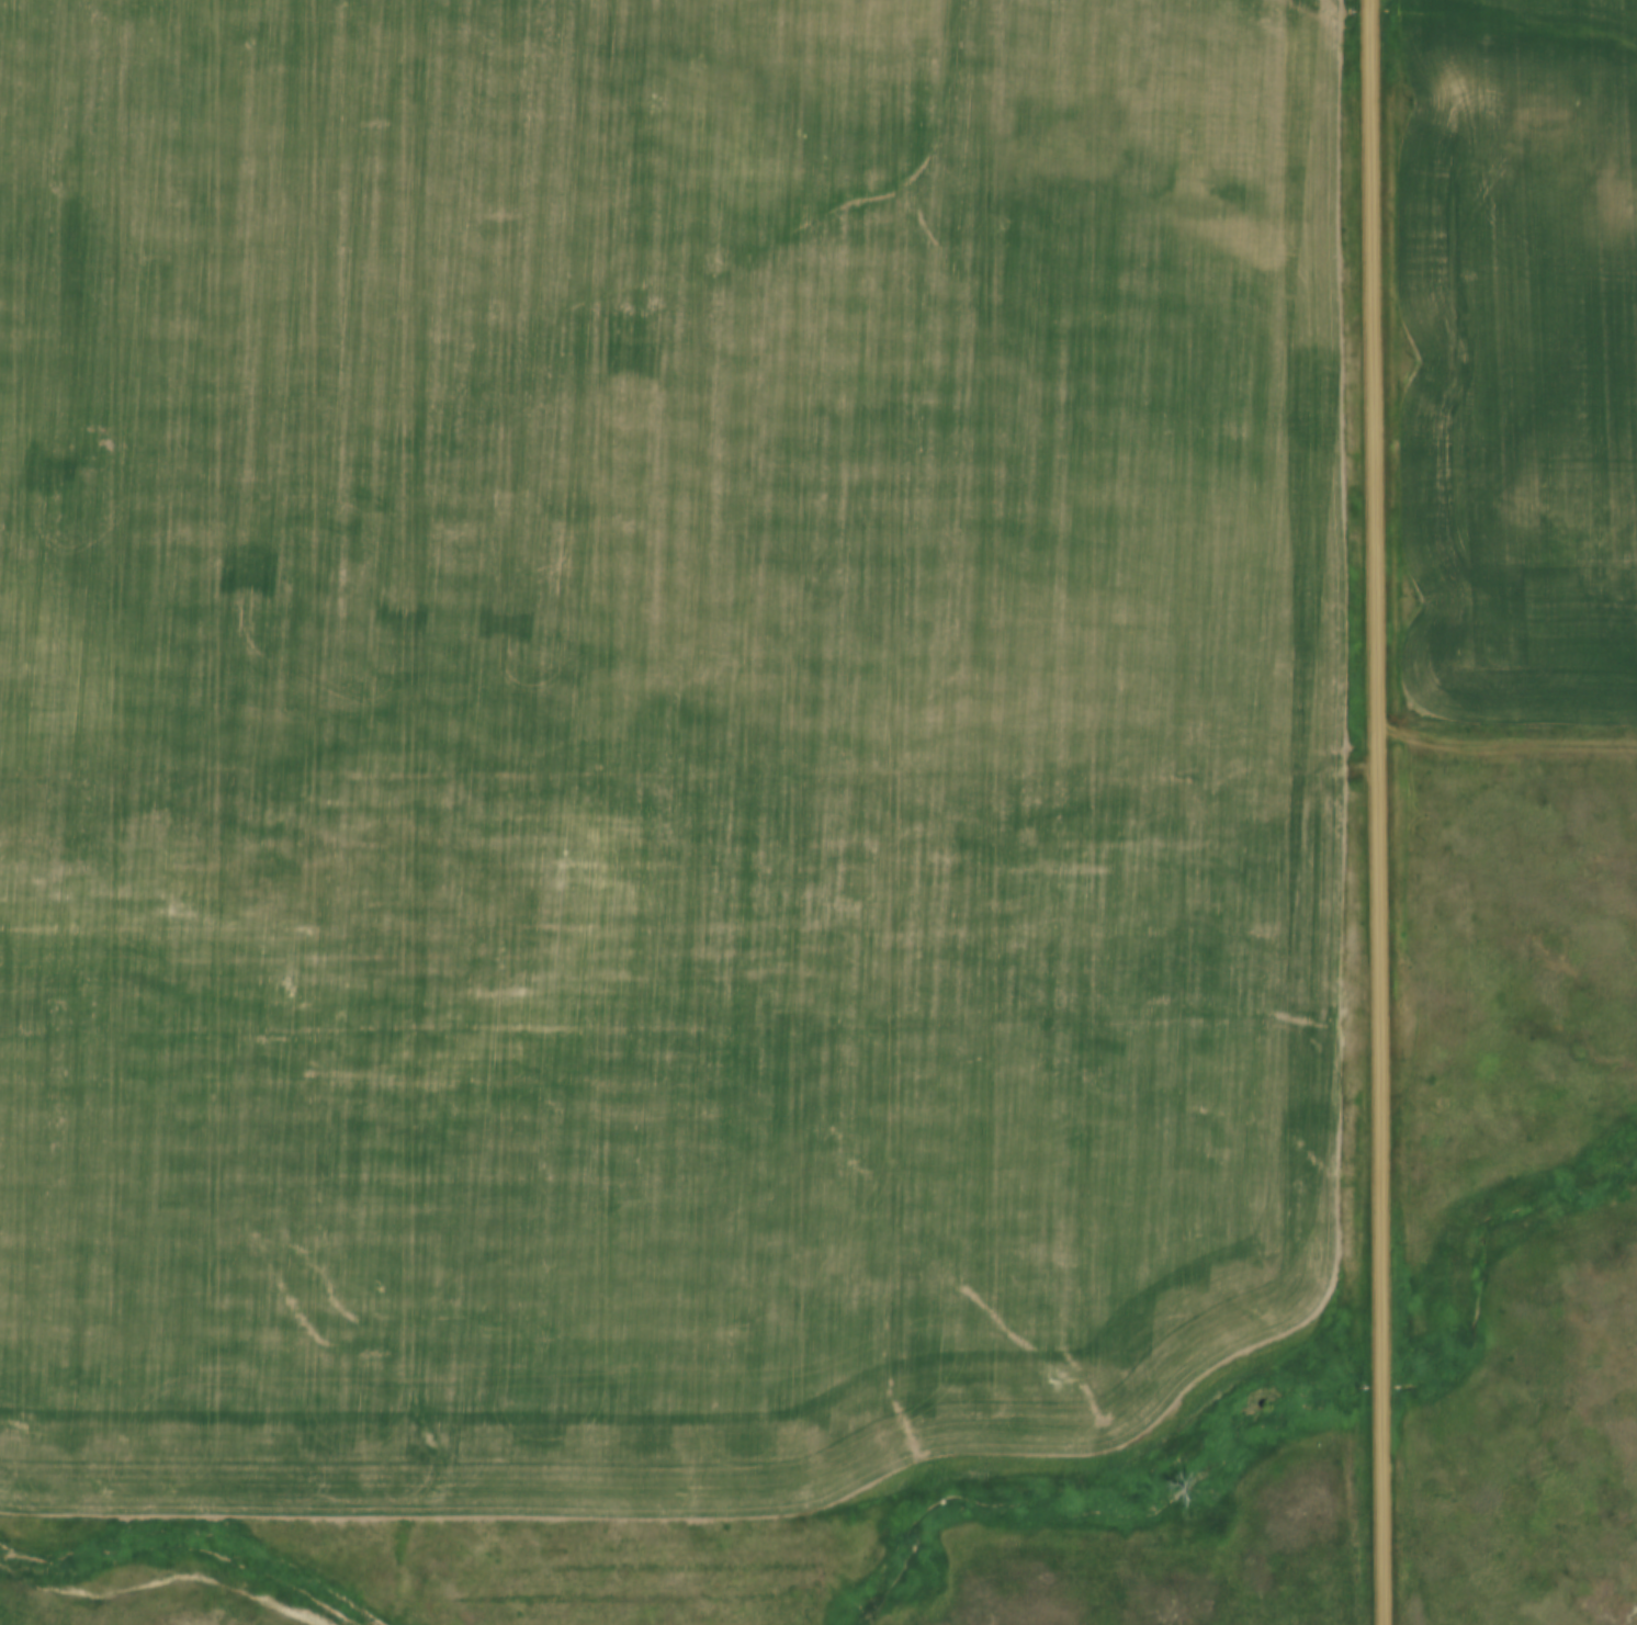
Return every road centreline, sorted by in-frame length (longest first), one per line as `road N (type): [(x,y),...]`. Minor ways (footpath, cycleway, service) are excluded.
road 1 (track): [(1379,718),(1433,752),(1636,745)]

